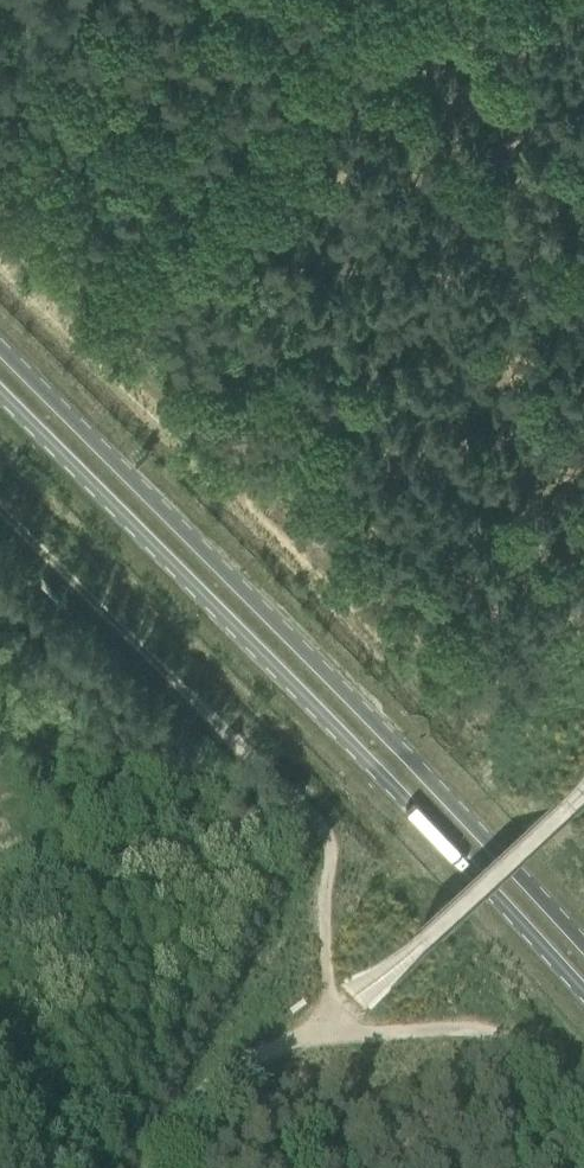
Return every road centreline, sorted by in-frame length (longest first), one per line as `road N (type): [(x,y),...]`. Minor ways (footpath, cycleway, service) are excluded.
road 1 (primary): [(0,393),(307,698),(583,991)]
road 2 (primary): [(583,945),(0,347)]
road 3 (track): [(326,1018),(316,915),(323,832),(0,504)]
road 4 (track): [(81,292),(470,0)]
road 5 (track): [(583,1108),(510,1037),(368,1029),(326,1018)]
road 6 (track): [(157,1167),(197,1096),(240,1060),(326,1018)]

